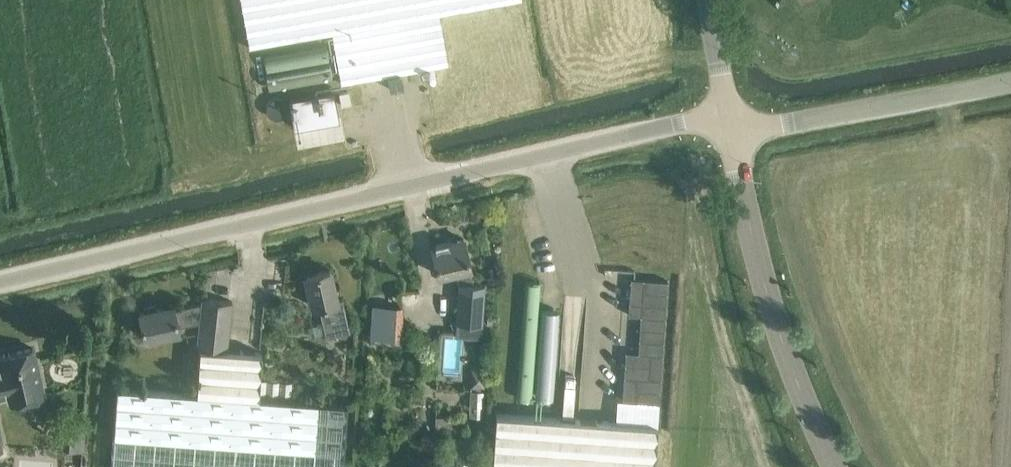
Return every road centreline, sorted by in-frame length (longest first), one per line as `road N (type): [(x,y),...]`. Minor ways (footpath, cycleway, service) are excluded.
road 1 (unclassified): [(0,283),(729,115)]
road 2 (secondary): [(835,466),(775,315),(733,134)]
road 3 (unclassified): [(733,134),(1010,82)]

